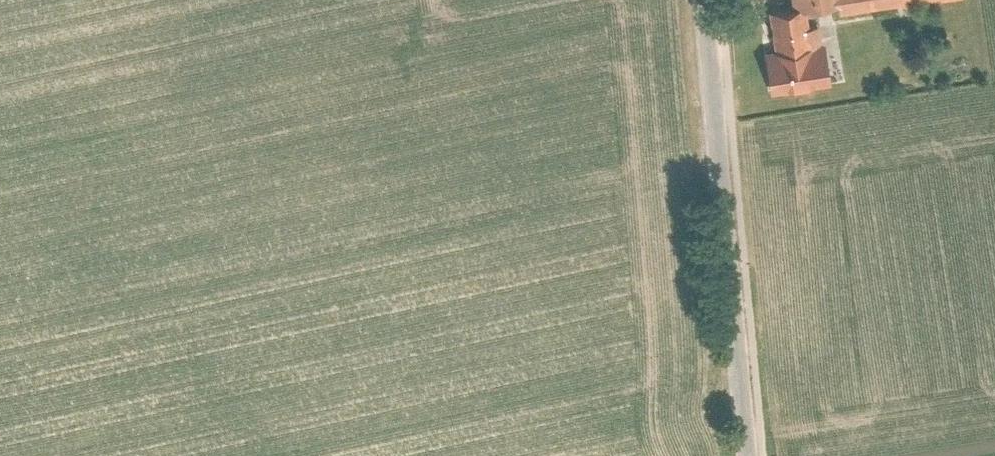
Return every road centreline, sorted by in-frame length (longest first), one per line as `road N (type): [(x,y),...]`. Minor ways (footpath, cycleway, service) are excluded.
road 1 (residential): [(746,455),(704,0)]

